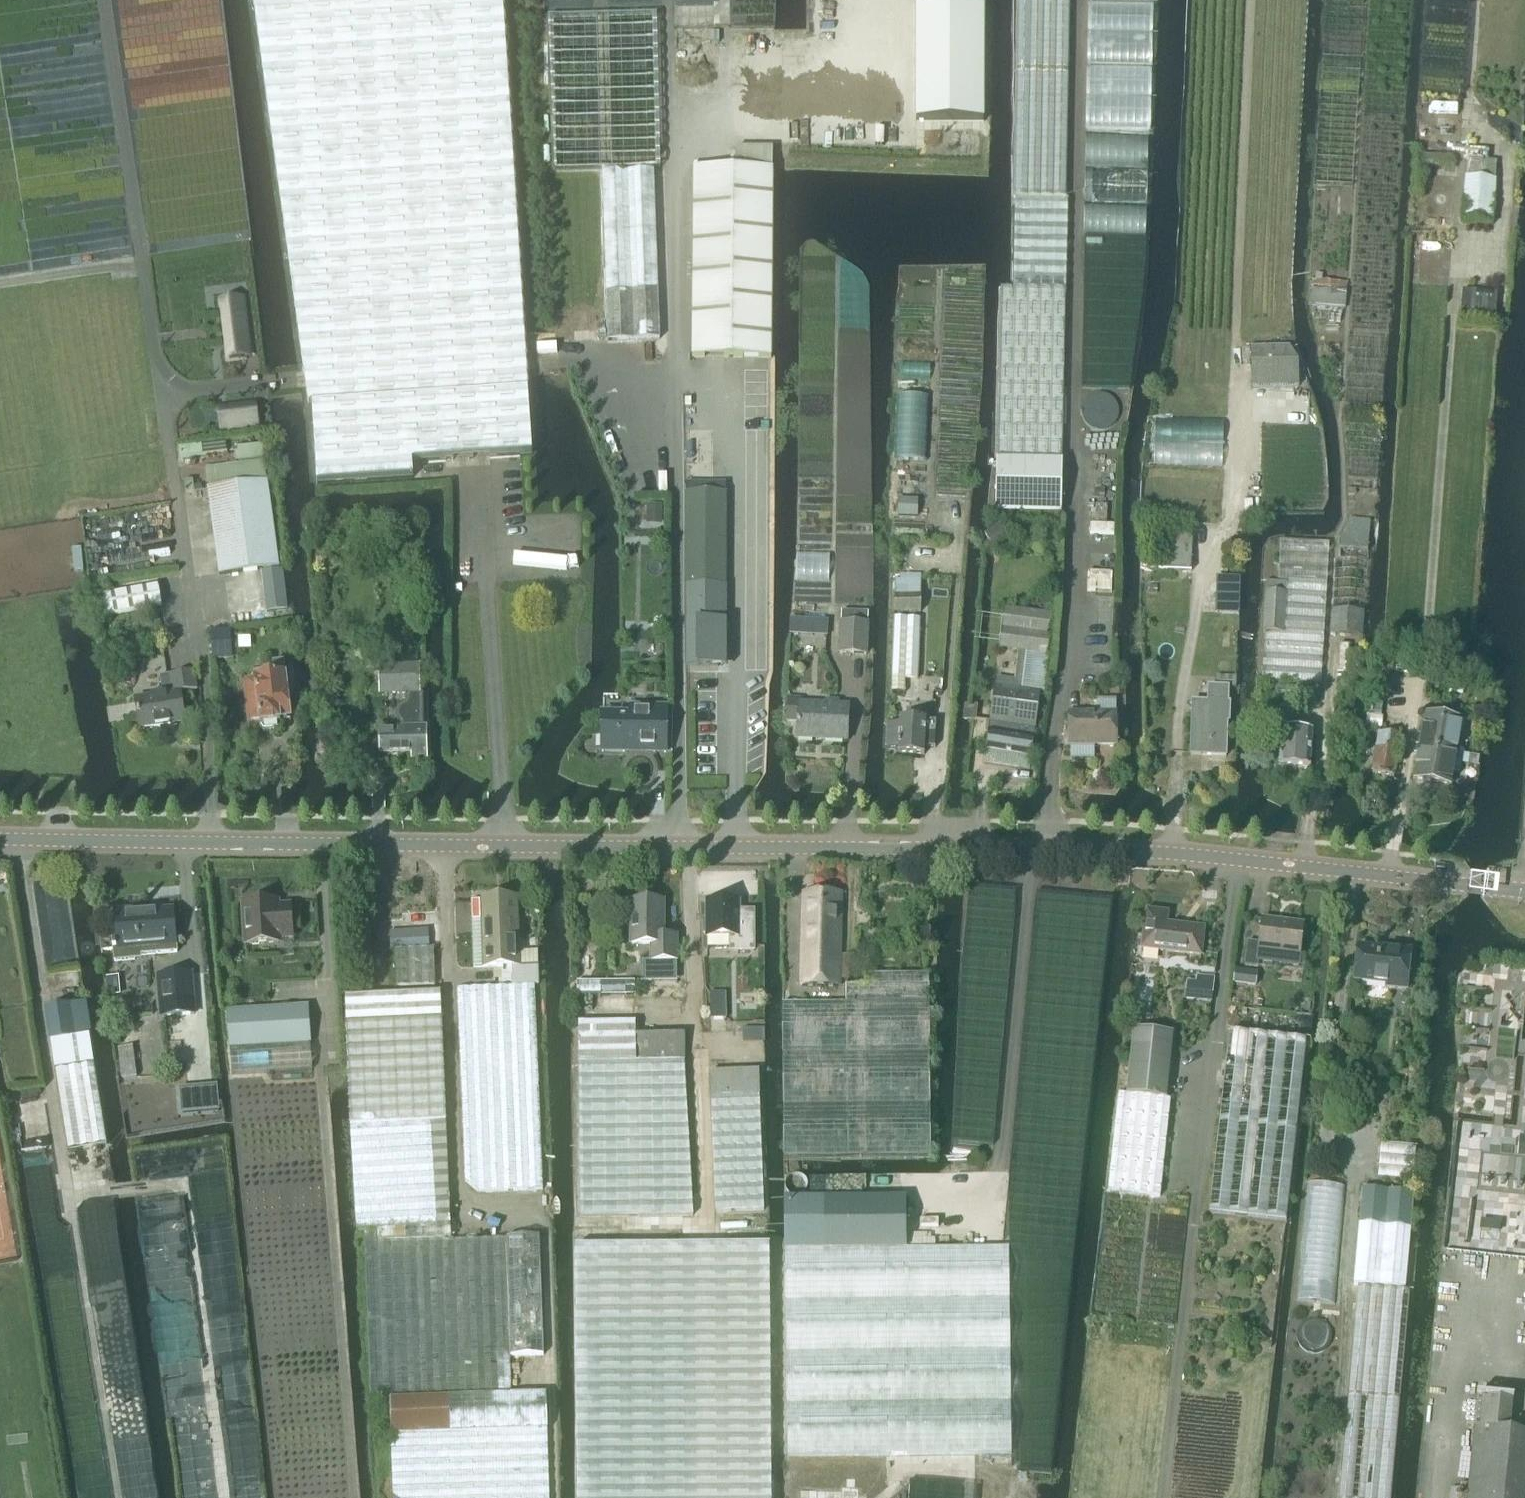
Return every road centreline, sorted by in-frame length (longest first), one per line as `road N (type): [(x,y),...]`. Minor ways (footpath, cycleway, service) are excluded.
road 1 (unclassified): [(0,839),(1172,854),(1524,893)]

